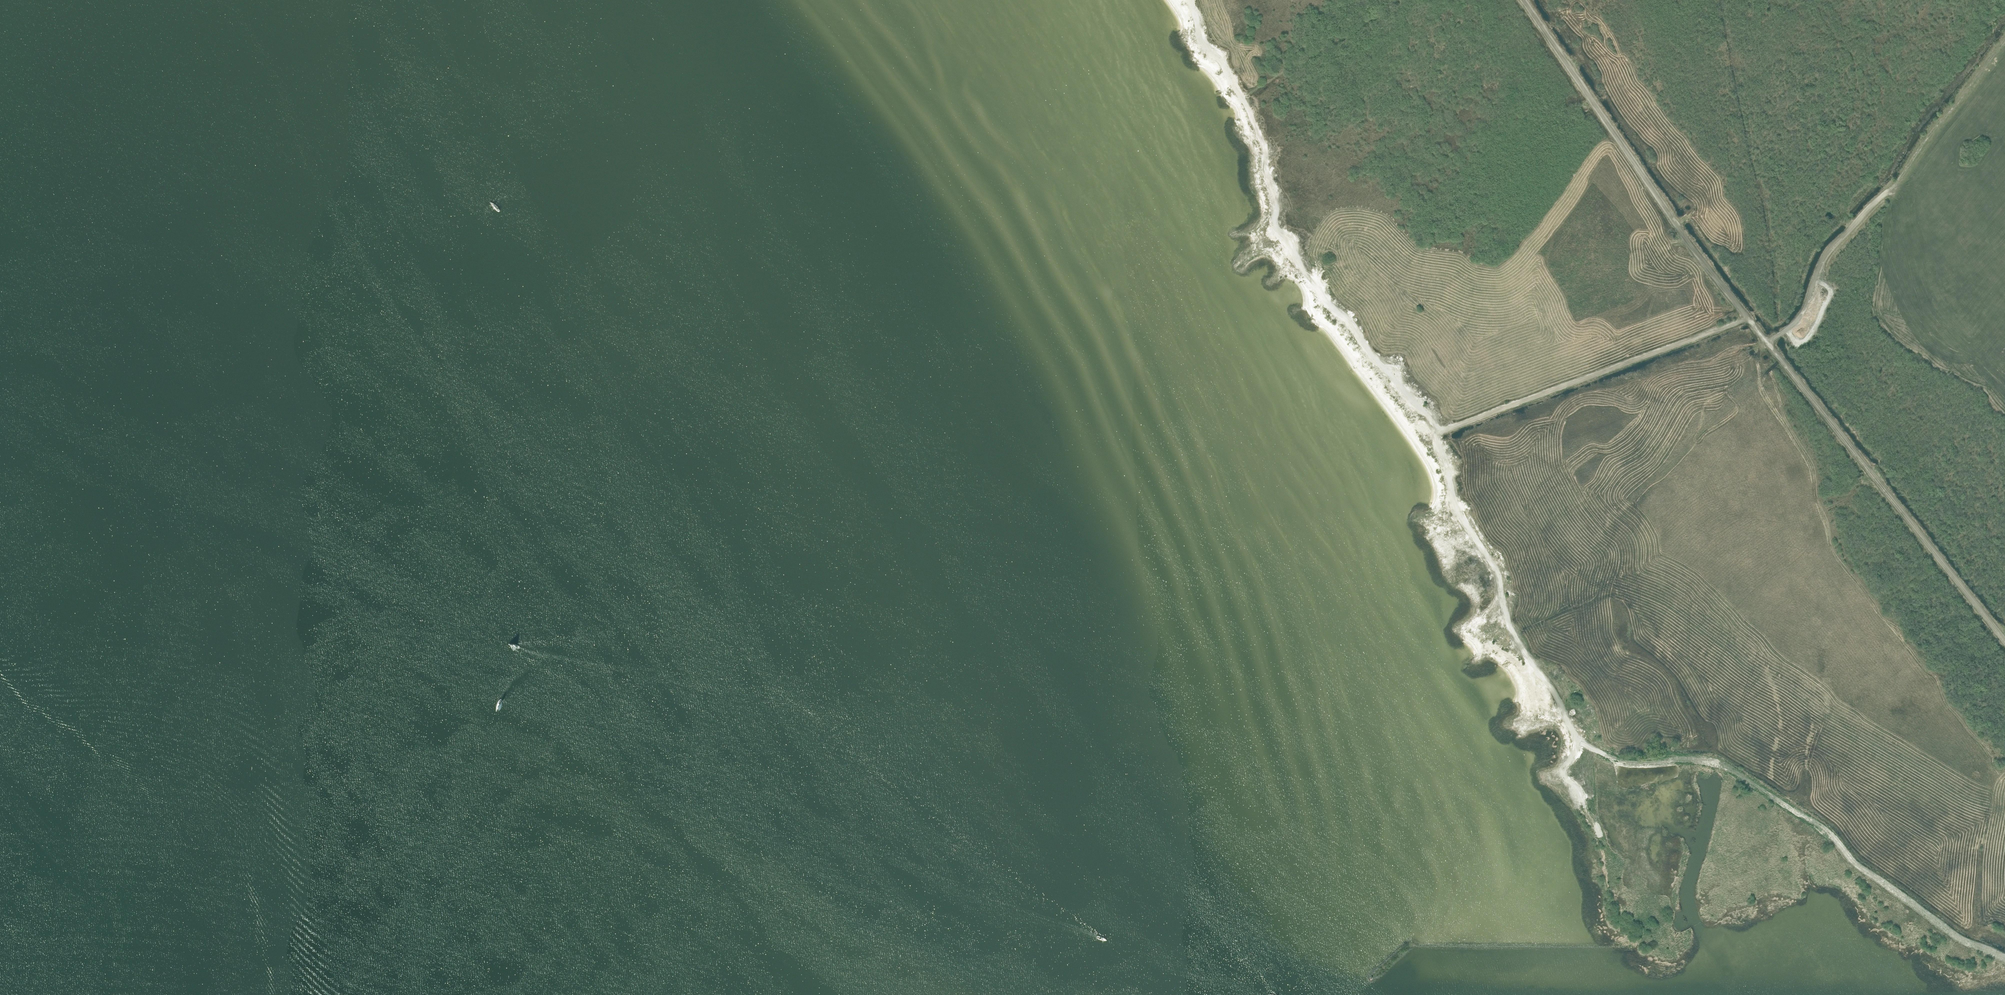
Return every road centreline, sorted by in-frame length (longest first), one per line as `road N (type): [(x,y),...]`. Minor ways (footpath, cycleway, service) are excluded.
road 1 (track): [(1523,0),(1678,227),(2004,641)]
road 2 (track): [(1766,342),(1797,321),(1829,251),(1896,183),(2004,41)]

